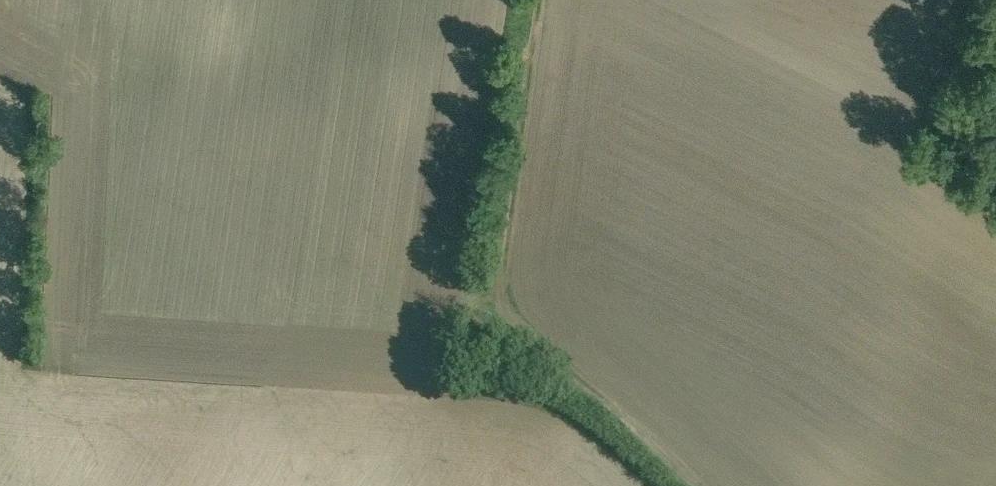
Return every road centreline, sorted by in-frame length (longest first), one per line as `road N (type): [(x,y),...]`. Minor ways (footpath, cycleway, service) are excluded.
road 1 (track): [(539,0),(497,258),(505,323),(681,485)]

